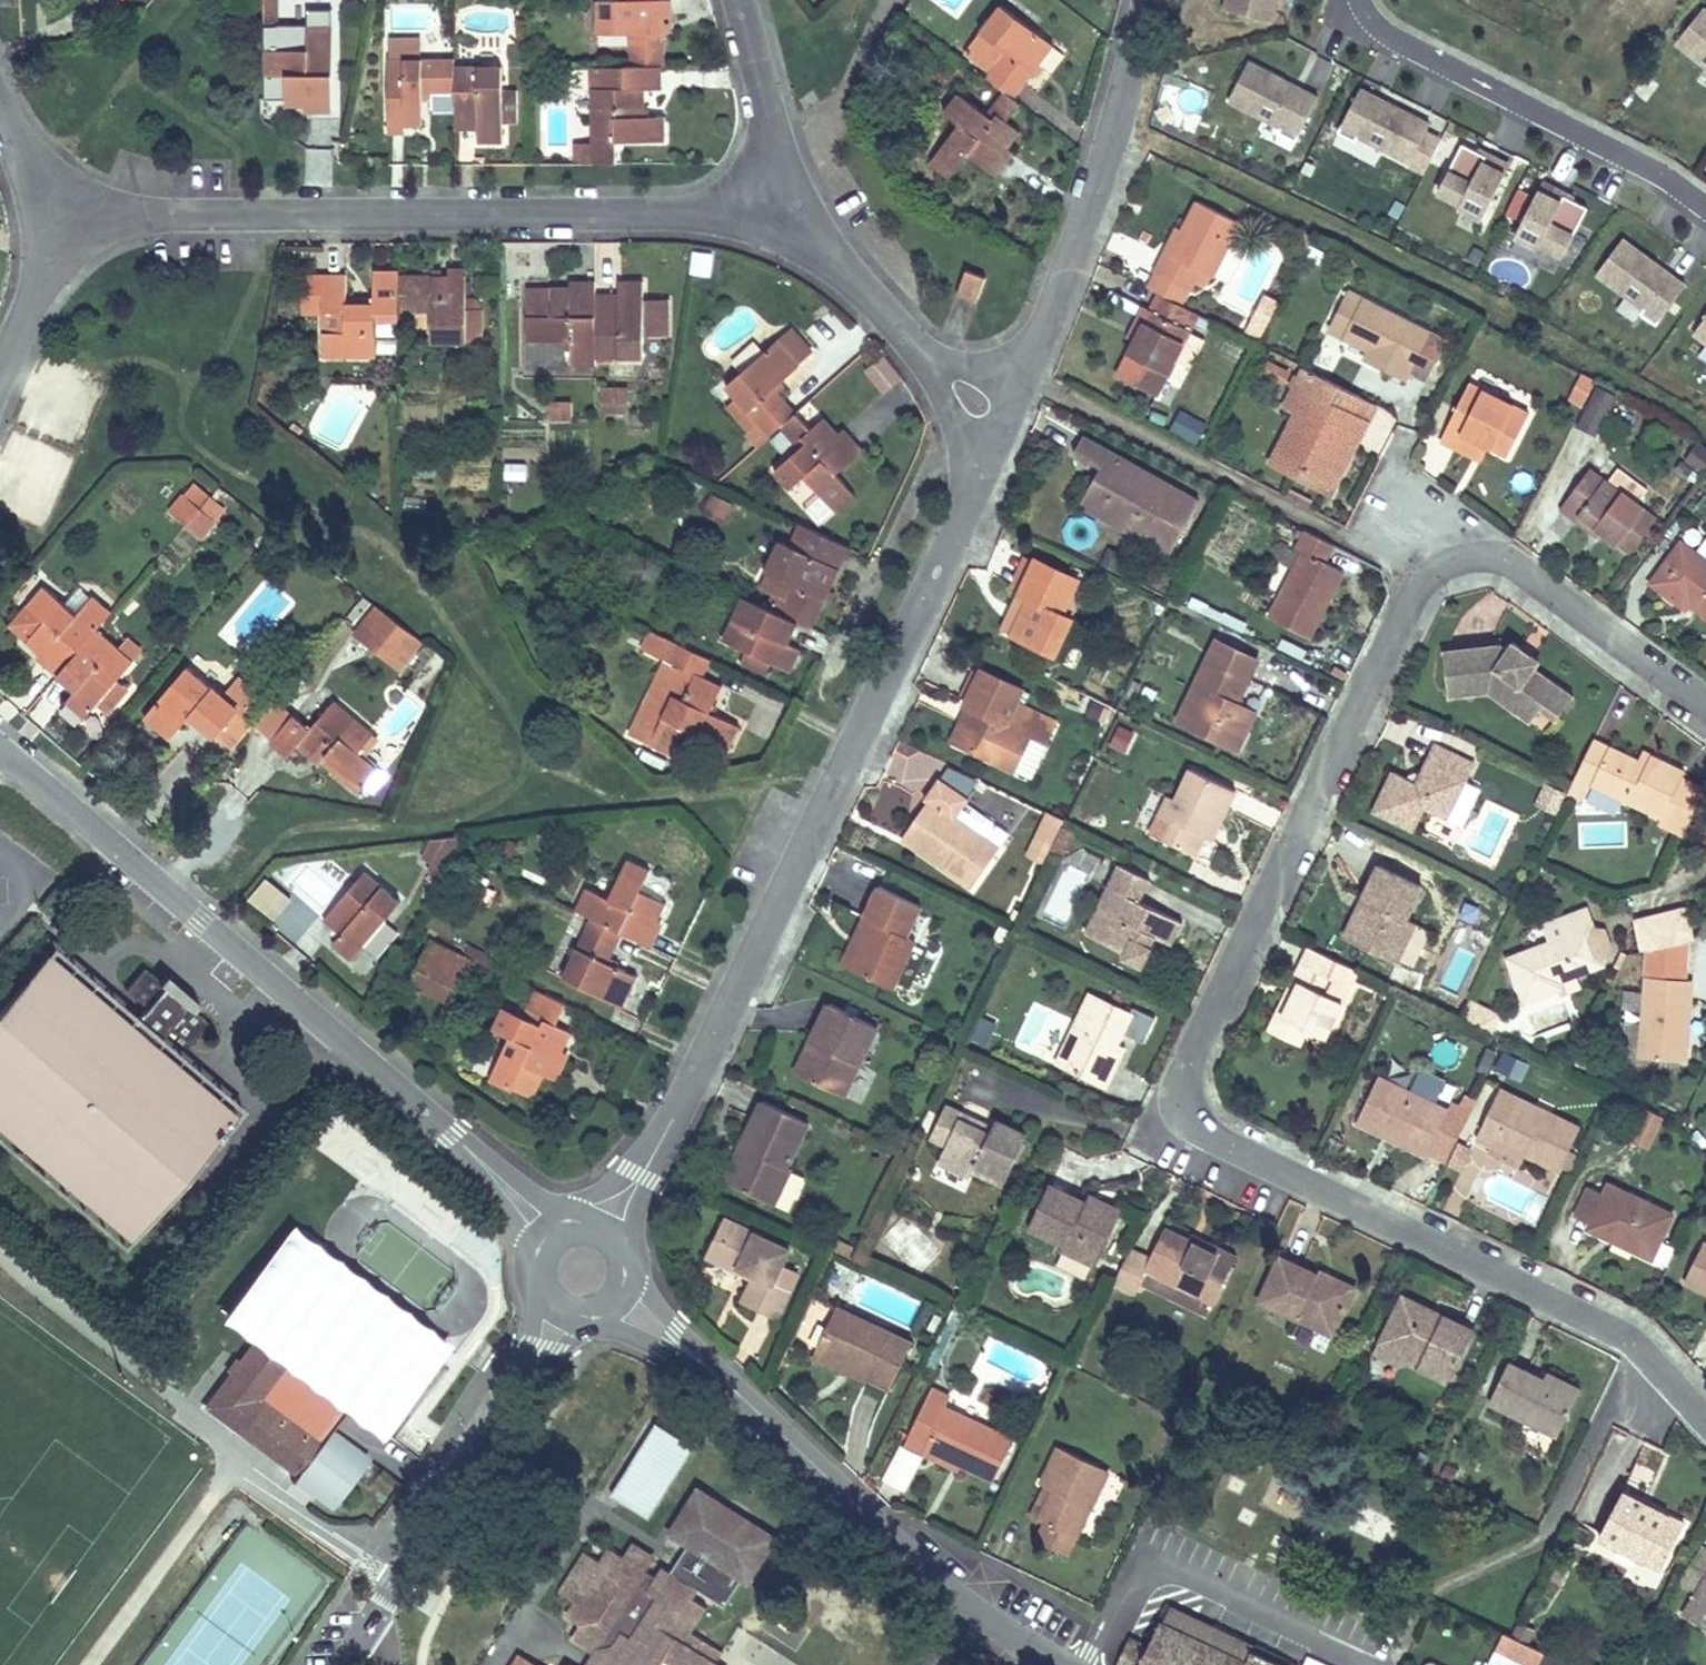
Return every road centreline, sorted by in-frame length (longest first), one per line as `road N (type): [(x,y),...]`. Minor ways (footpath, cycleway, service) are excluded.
road 1 (residential): [(1705,709),(1498,559),(1423,570),(1201,1036),(1189,1105),(1218,1136),(1621,1327),(1705,1412)]
road 2 (residential): [(668,1123),(832,798),(995,427)]
road 3 (residential): [(82,221),(266,212),(790,222)]
road 4 (residential): [(452,1133),(0,746)]
road 5 (residential): [(995,427),(1023,380),(1081,227),(1146,0)]
road 6 (residential): [(1060,1664),(975,1614),(721,1387)]
road 7 (residential): [(1345,0),(1413,62),(1672,186),(1705,213)]
road 8 (residential): [(511,1390),(344,1664)]
road 9 (residential): [(995,427),(790,222)]
road 10 (residential): [(790,222),(743,0)]
road 11 (residential): [(82,221),(0,382)]
road 12 (residential): [(452,1133),(518,1224),(531,1263)]
road 13 (residential): [(721,1387),(632,1264)]
road 14 (residential): [(563,1223),(452,1133)]
road 15 (residential): [(596,1319),(721,1387)]
road 16 (residential): [(0,109),(31,166),(82,221)]
road 17 (residential): [(629,1252),(635,1199),(668,1123)]
road 18 (residential): [(668,1123),(616,1188),(576,1219)]

